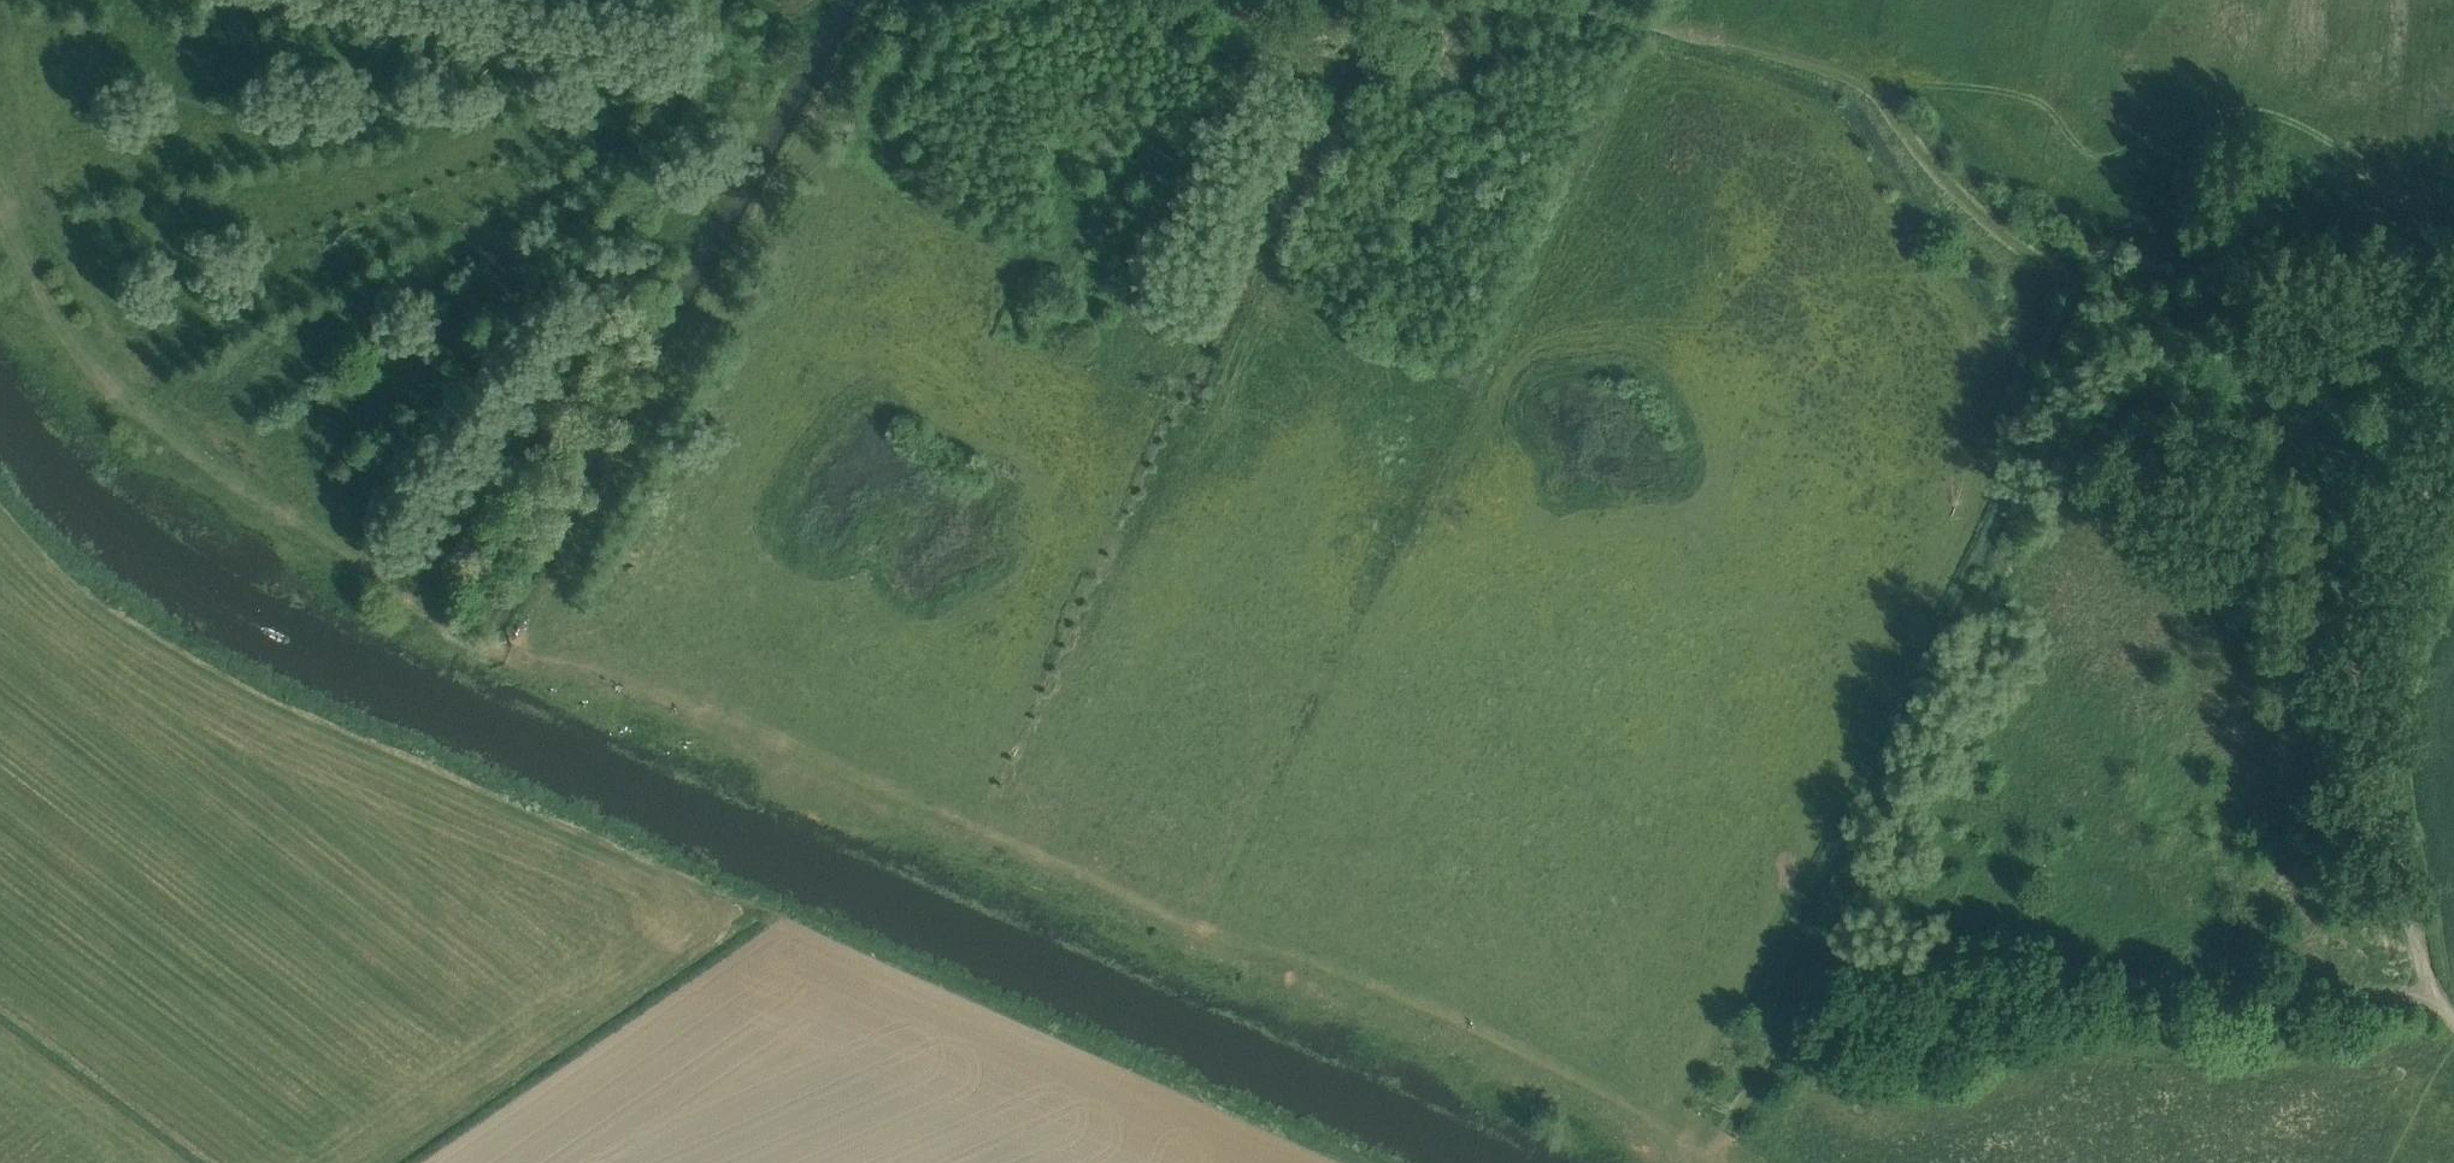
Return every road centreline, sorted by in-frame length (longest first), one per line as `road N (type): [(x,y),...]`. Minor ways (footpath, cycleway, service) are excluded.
road 1 (track): [(1271,0),(1357,18),(1663,34),(1772,59),(1861,97),(1960,171),(2181,253),(2234,253),(2453,223)]
road 2 (track): [(531,632),(878,0)]
road 3 (track): [(2453,503),(2412,611),(2394,759),(2424,985),(2453,1021)]

